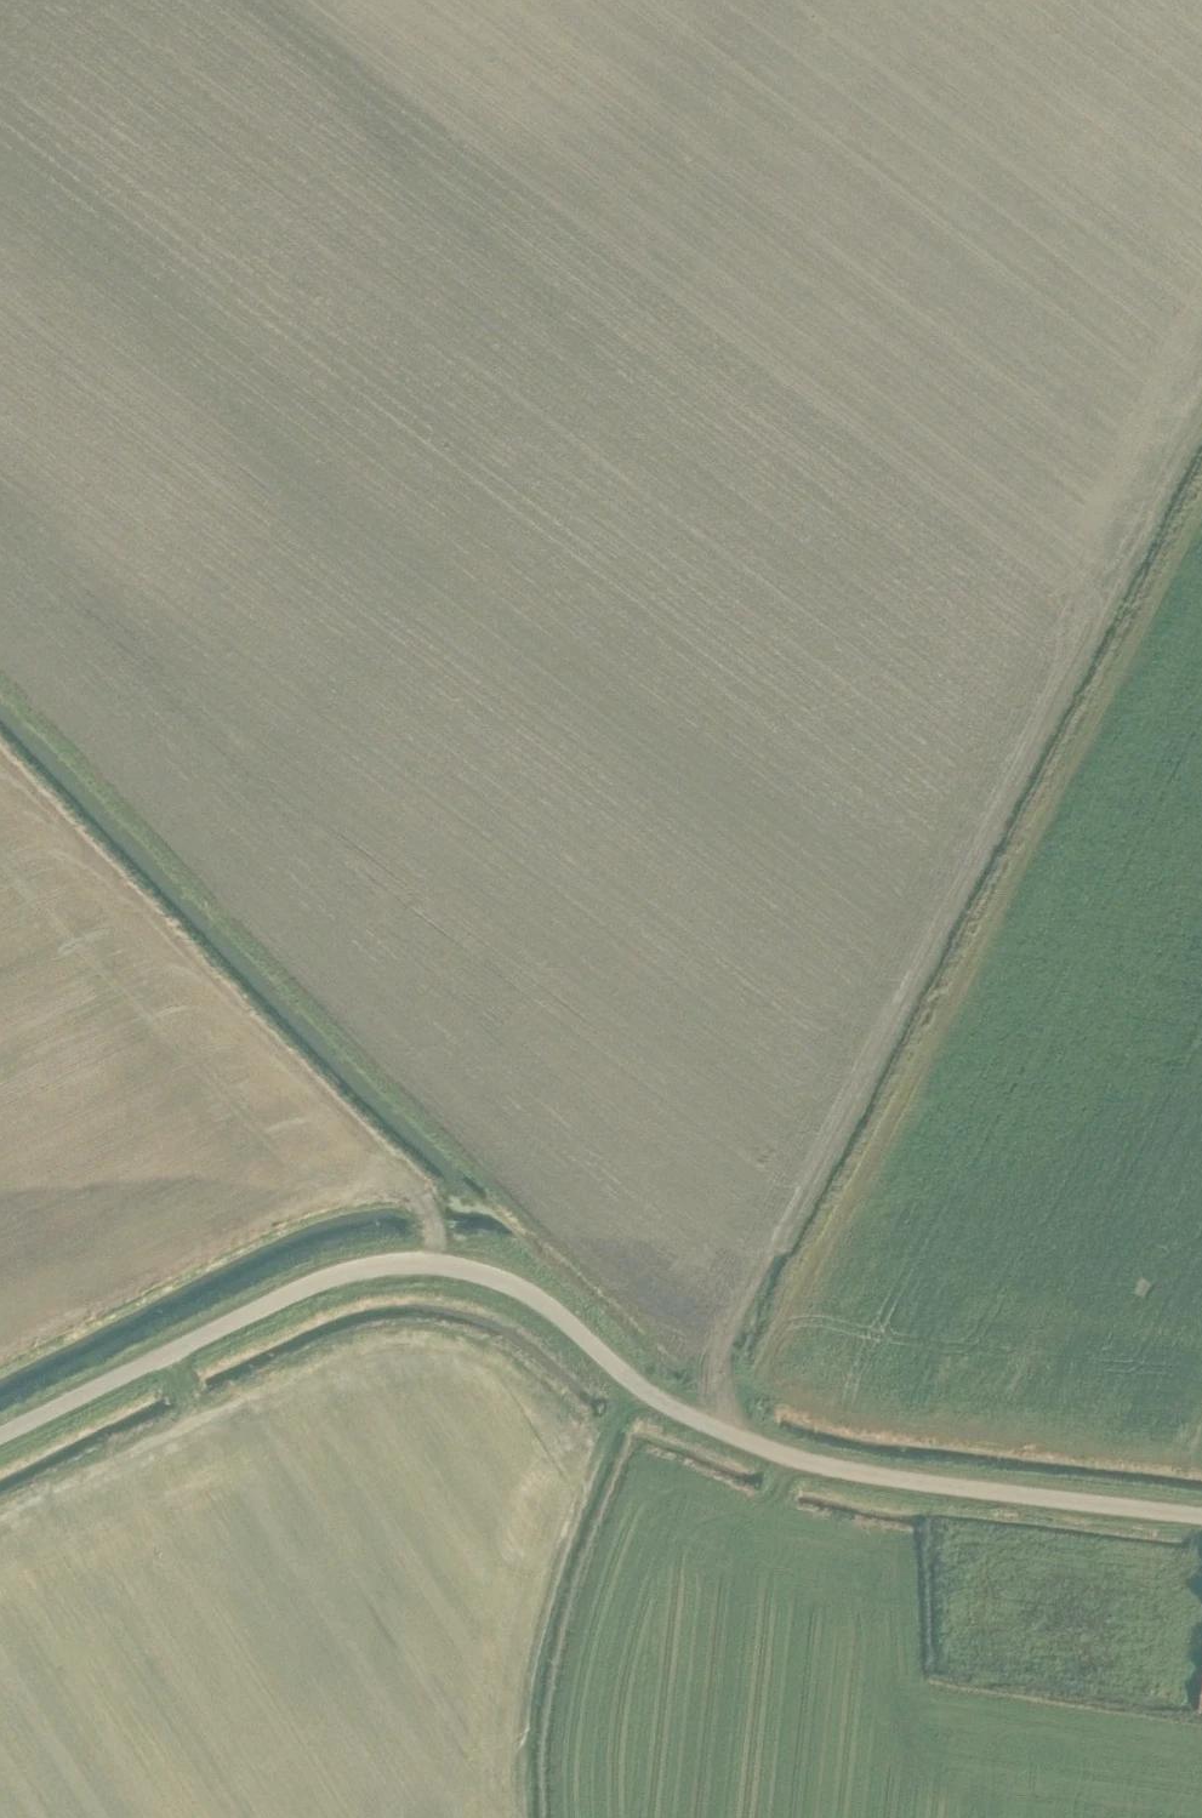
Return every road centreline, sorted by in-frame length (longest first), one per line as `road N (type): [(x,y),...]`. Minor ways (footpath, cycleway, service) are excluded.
road 1 (unclassified): [(0,1437),(278,1301),(383,1267),(434,1267),(508,1284),(641,1390)]
road 2 (unclassified): [(1201,1518),(825,1467),(731,1438),(641,1390)]

